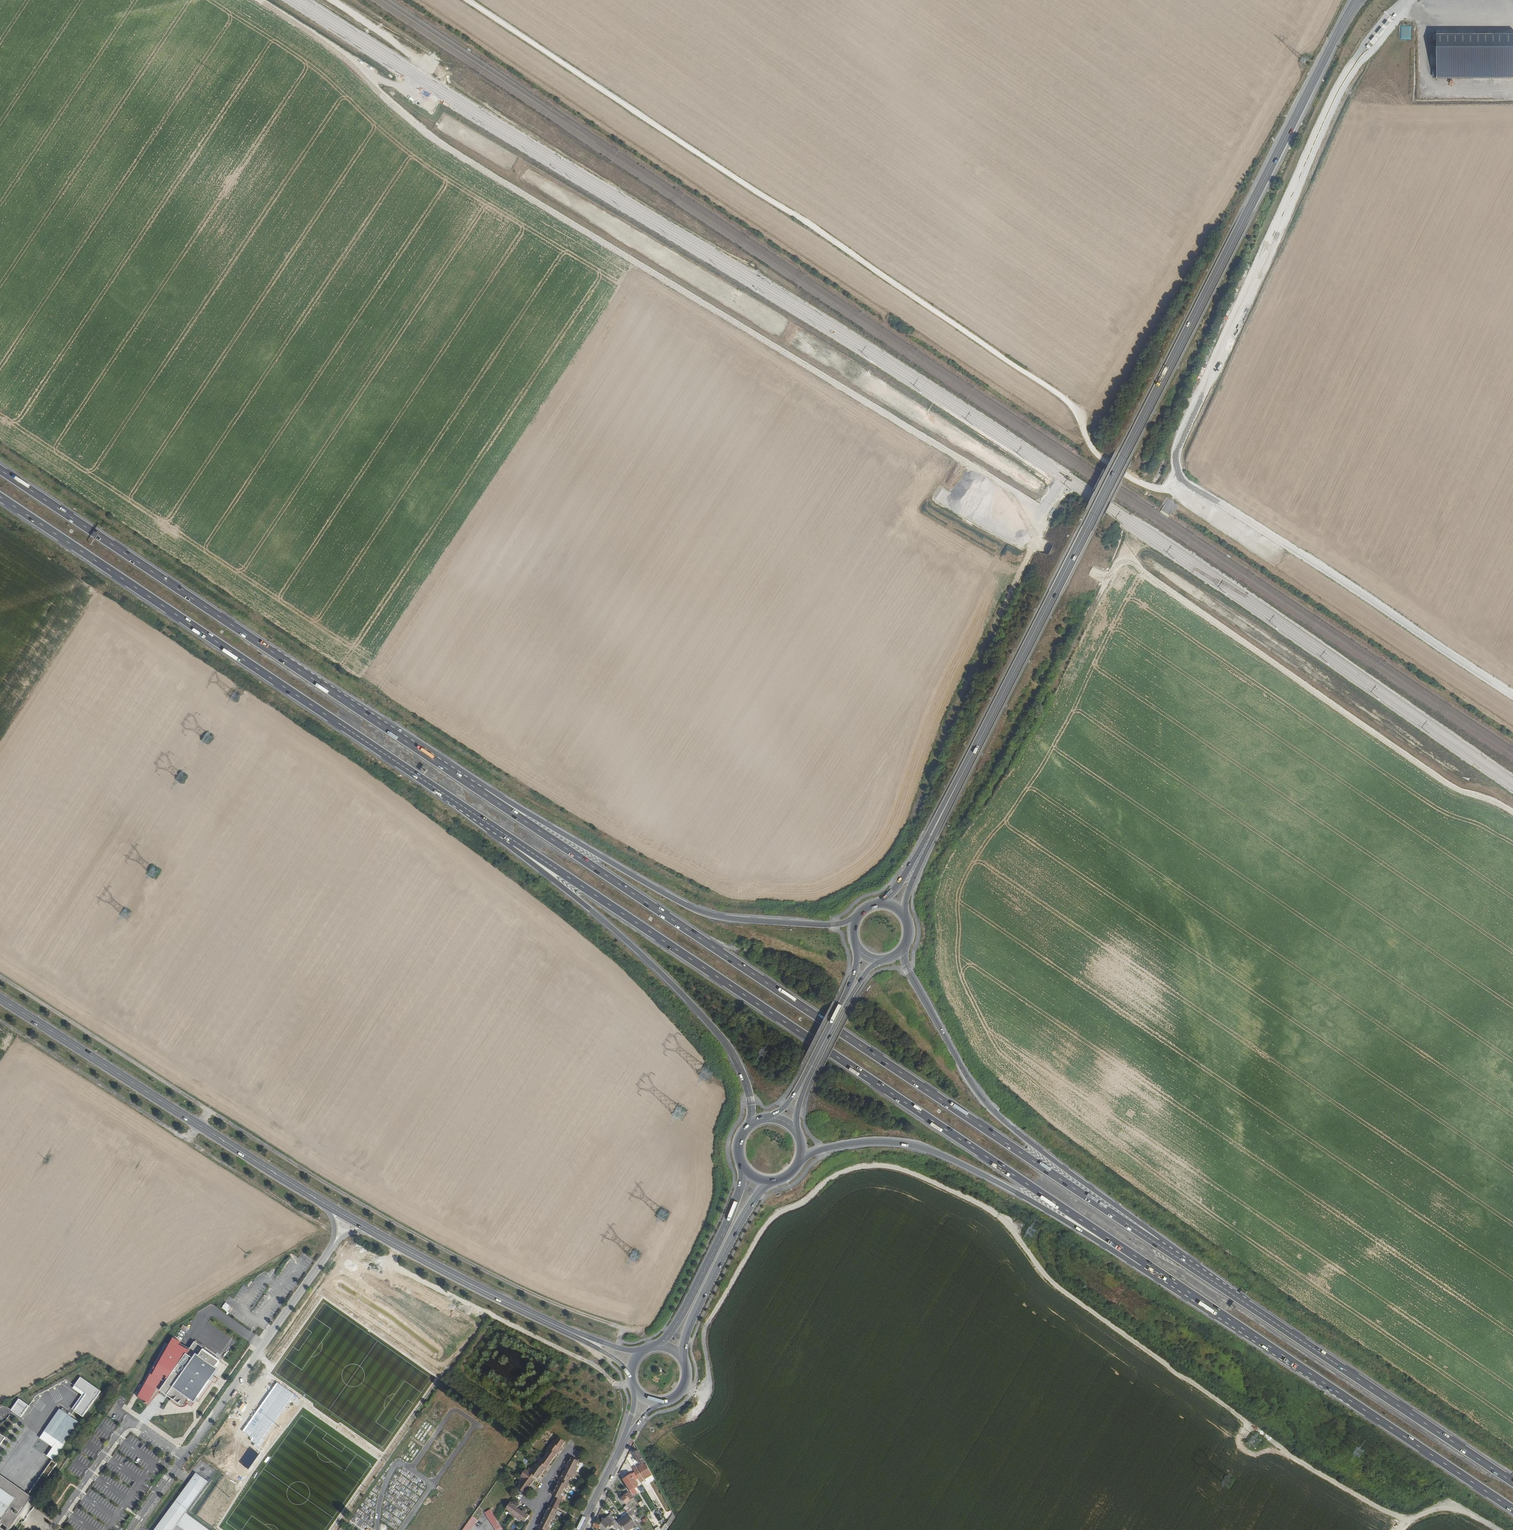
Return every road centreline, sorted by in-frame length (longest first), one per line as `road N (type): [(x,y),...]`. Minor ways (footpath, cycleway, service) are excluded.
road 1 (track): [(1512,812),(1452,788),(1133,563),(1105,576),(1050,551),(1037,539),(1034,502),(440,142),(333,46),(259,0)]
road 2 (track): [(468,0),(1073,404),(1099,457),(1149,486),(1199,490),(1512,700)]
road 3 (track): [(685,1387),(707,1395),(706,1325),(775,1215),(831,1177),(884,1166),(995,1211),(1067,1293),(1364,1500),(1403,1519),(1445,1507),(1498,1529)]
road 4 (motorway): [(514,842),(1311,1374)]
road 5 (motorway): [(1242,1301),(480,792)]
road 6 (secondary): [(949,801),(1357,0)]
road 7 (track): [(0,977),(438,1247),(648,1340)]
road 8 (track): [(0,1020),(396,1268),(580,1359),(609,1363)]
road 9 (motorway): [(0,500),(514,842)]
road 10 (motorway): [(797,1165),(816,1150),(857,1142),(922,1146),(1054,1214),(1311,1374)]
road 11 (motorway): [(480,792),(0,470)]
road 12 (track): [(1188,485),(1177,463),(1179,441),(1349,81),(1409,0)]
road 13 (motorway): [(1242,1301),(993,1112),(907,968),(905,947)]
road 14 (secondary): [(0,999),(351,1220)]
road 15 (motorway): [(859,914),(833,925),(702,912),(480,792)]
road 16 (motorway): [(514,842),(634,947),(726,1044),(746,1084),(748,1126)]
road 17 (motorway): [(1512,1483),(1242,1301)]
road 18 (residential): [(351,1220),(184,1457)]
road 19 (secondary): [(351,1220),(581,1337)]
road 20 (motorway): [(1311,1374),(1512,1510)]
road 21 (secondary): [(684,1360),(694,1315),(737,1229),(773,1181)]
road 22 (secondary): [(743,1166),(727,1224),(685,1308),(656,1346)]
road 23 (secondary): [(949,801),(880,904)]
road 24 (secondary): [(903,916),(949,801)]
road 25 (track): [(330,0),(430,67)]

